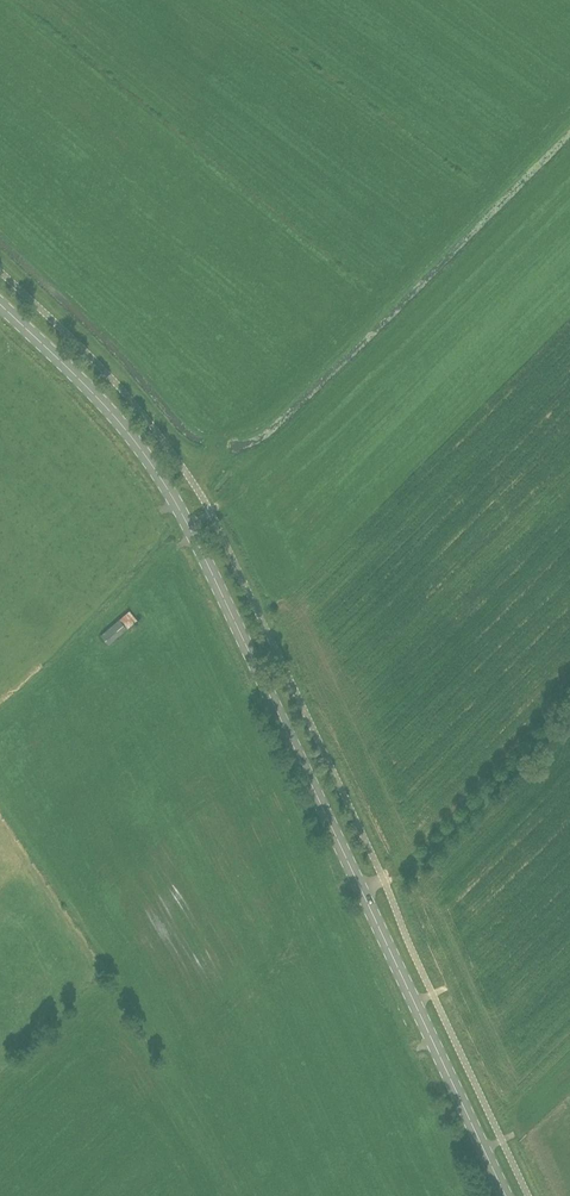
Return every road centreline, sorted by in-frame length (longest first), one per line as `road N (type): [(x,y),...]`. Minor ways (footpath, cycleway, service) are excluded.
road 1 (primary): [(506,1195),(179,508),(121,424),(0,304)]
road 2 (track): [(362,891),(426,852),(569,716)]

